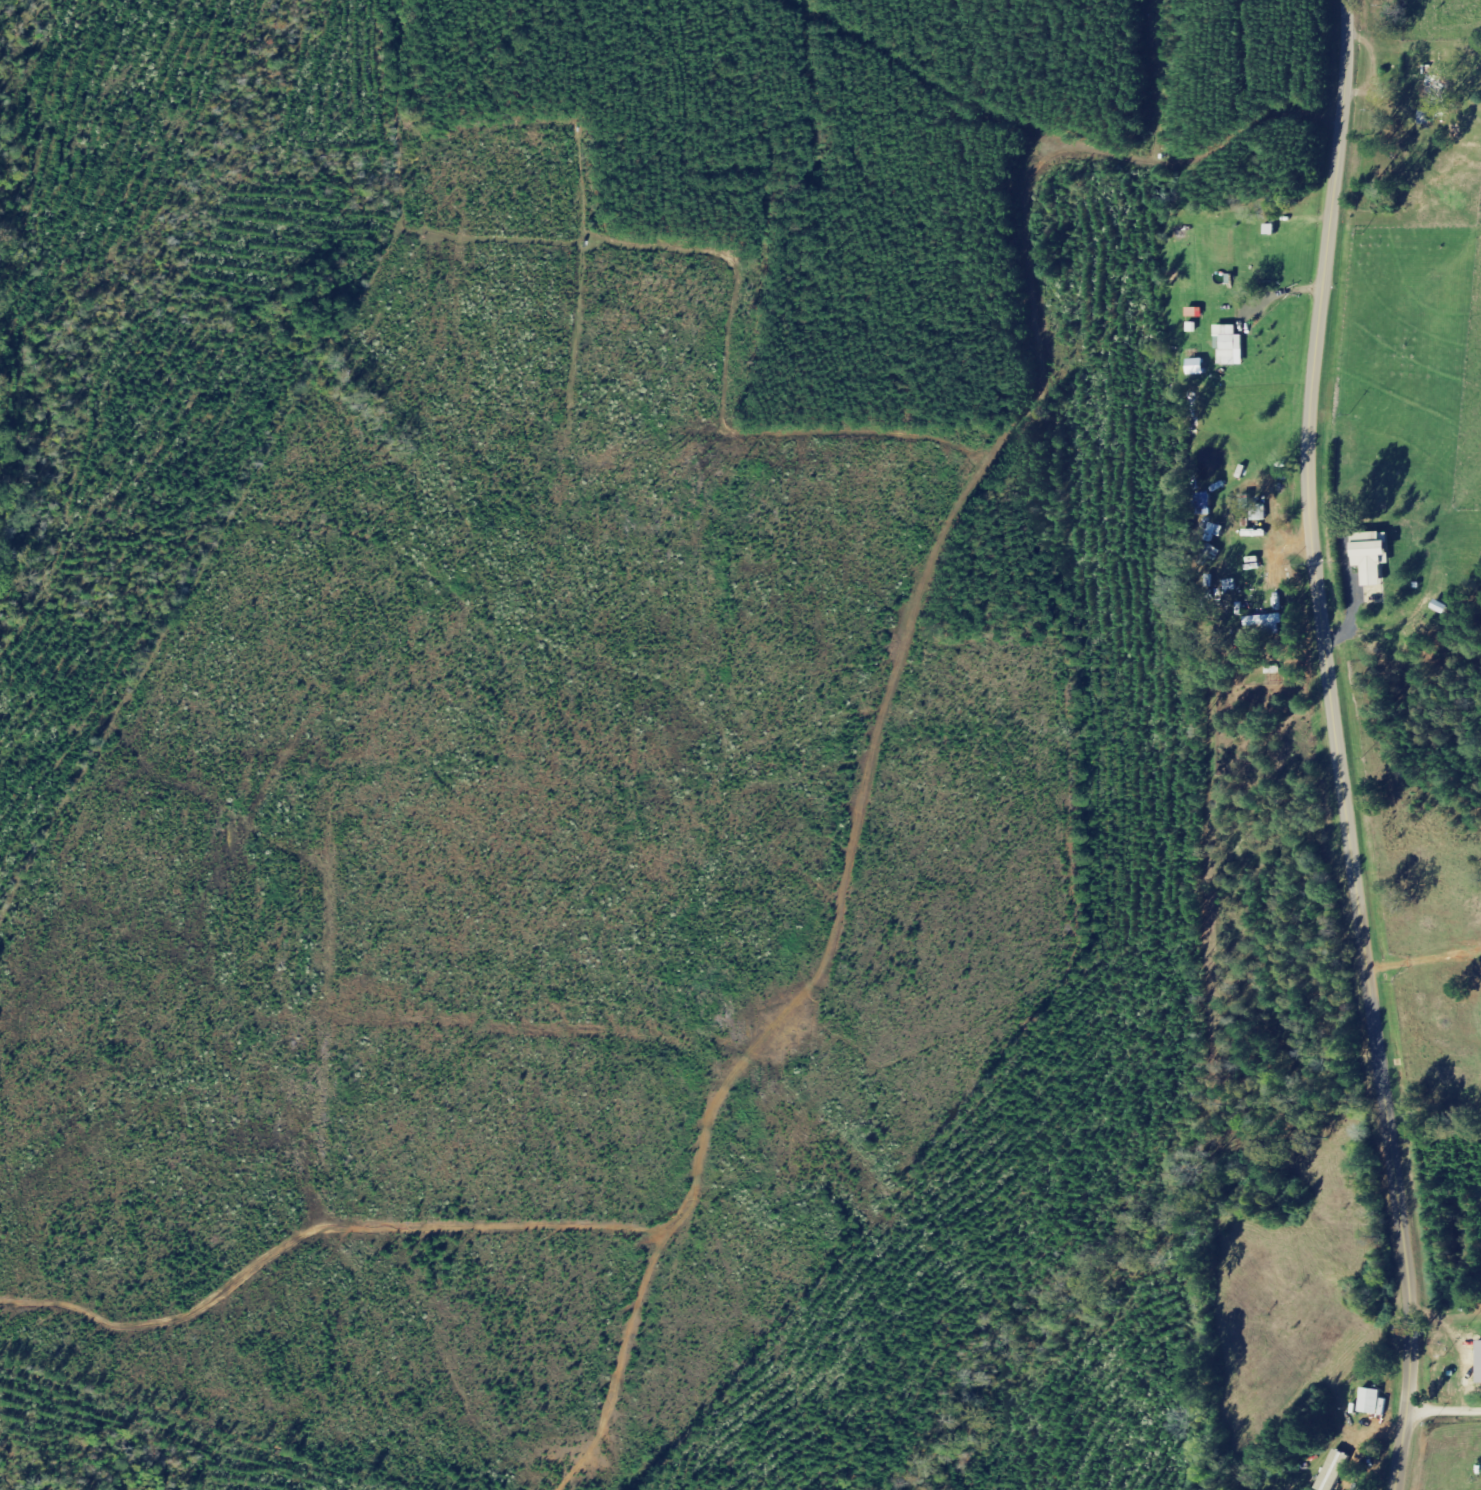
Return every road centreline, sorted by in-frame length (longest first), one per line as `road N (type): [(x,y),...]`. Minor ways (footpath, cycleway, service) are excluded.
road 1 (tertiary): [(1343,0),(1344,74),(1309,481),(1410,1310),(1409,1390),(1394,1489)]

